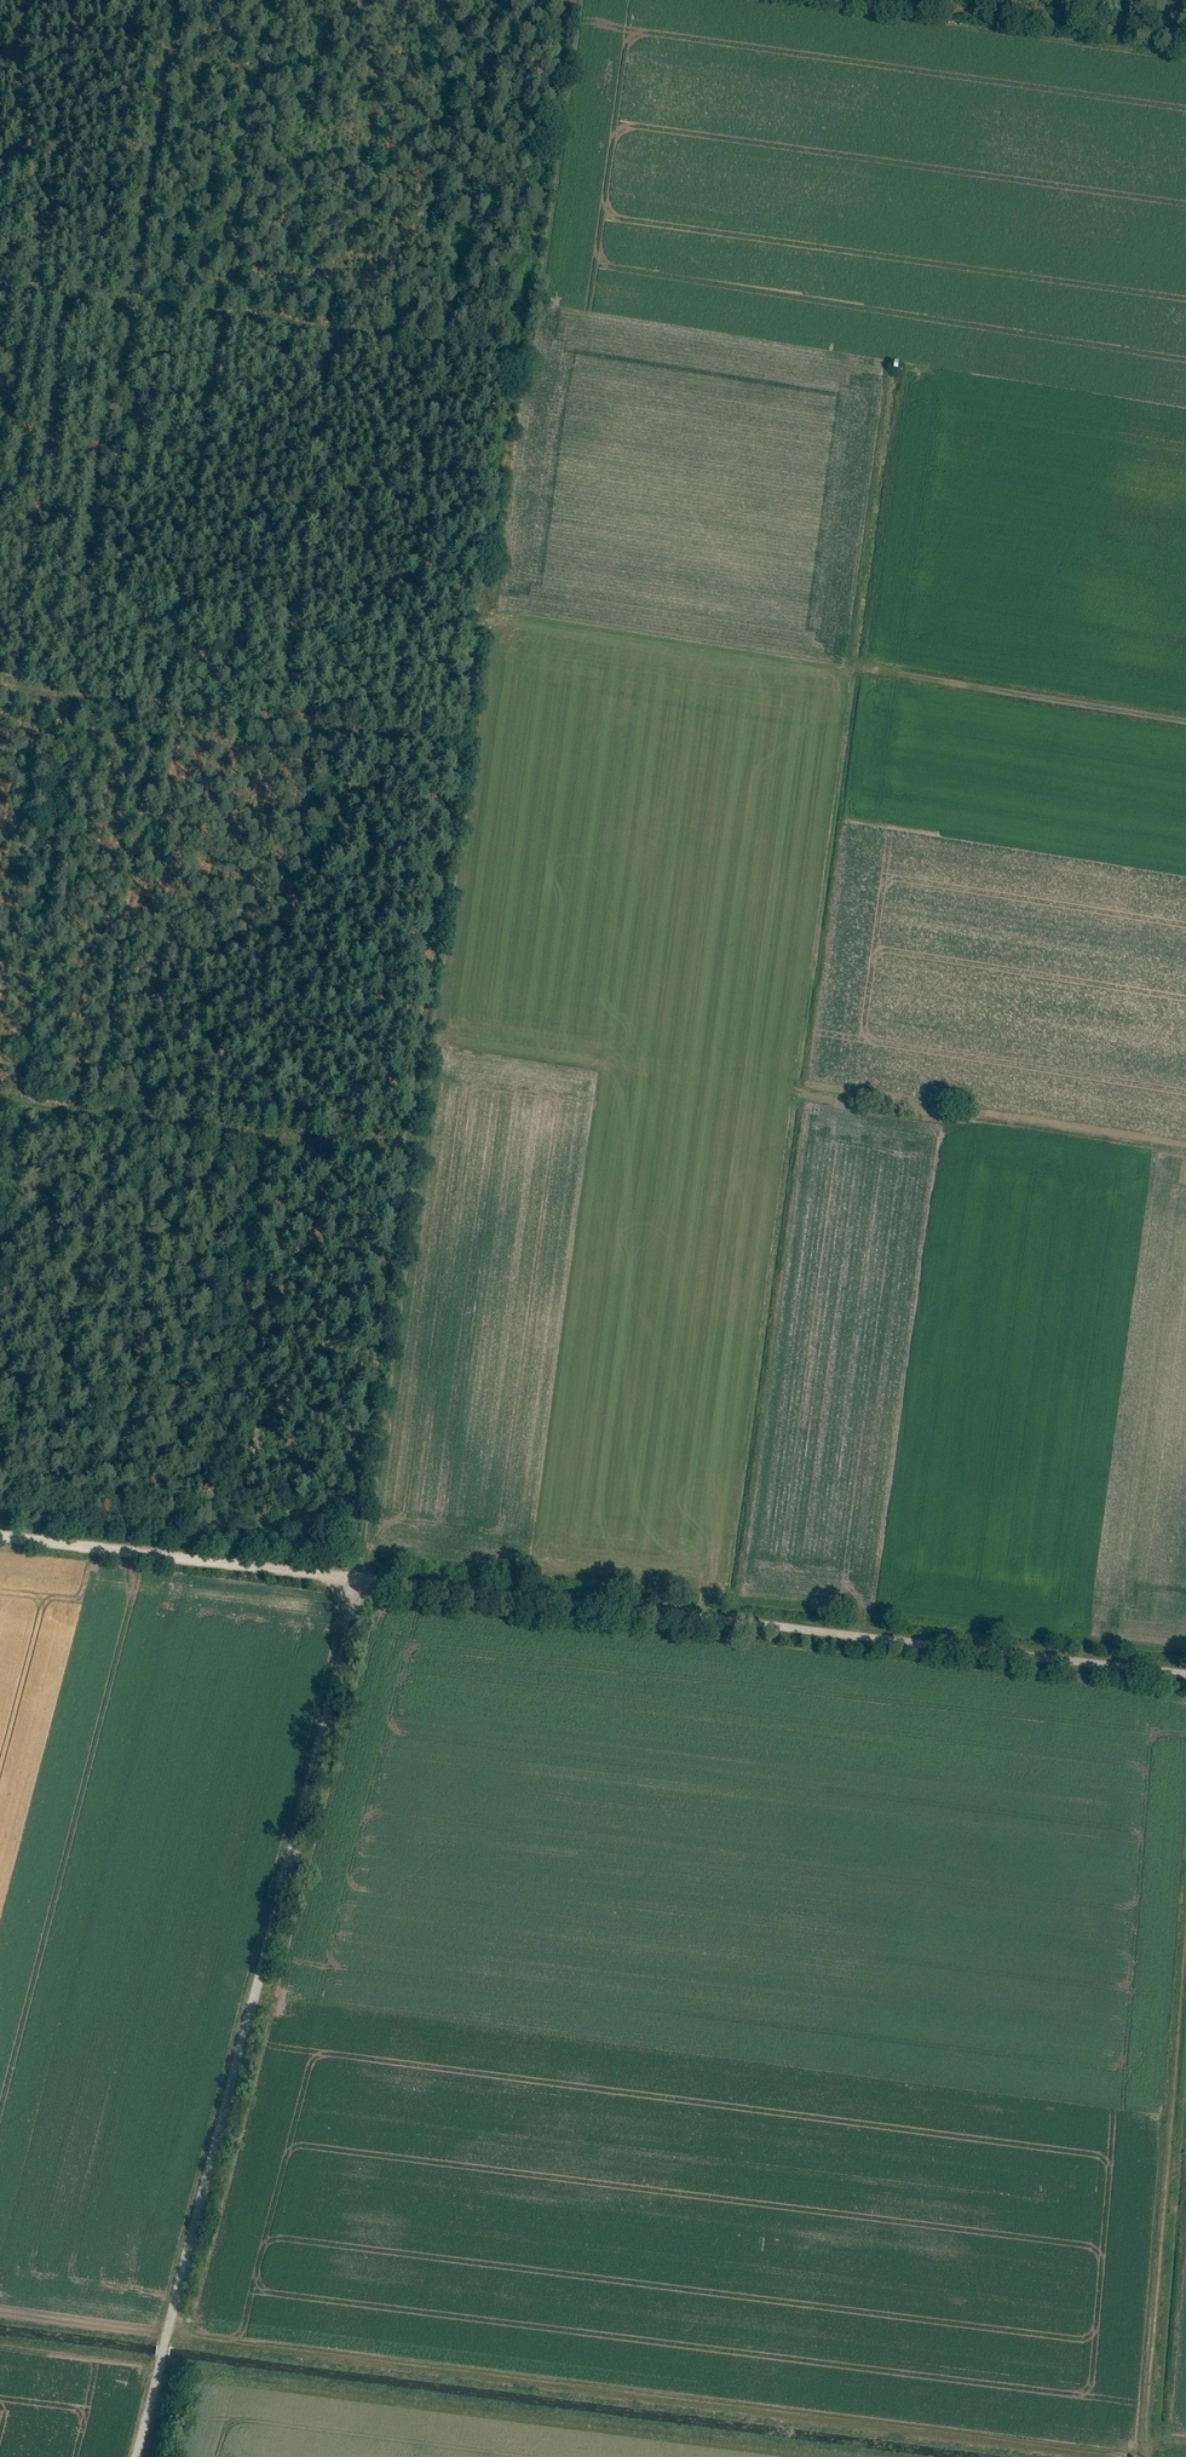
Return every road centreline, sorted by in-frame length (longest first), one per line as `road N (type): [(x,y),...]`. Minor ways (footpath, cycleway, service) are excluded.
road 1 (track): [(348,1576),(137,2456)]
road 2 (track): [(348,1576),(1185,1672)]
road 3 (track): [(0,1534),(348,1576)]
road 4 (track): [(940,0),(1185,33)]

